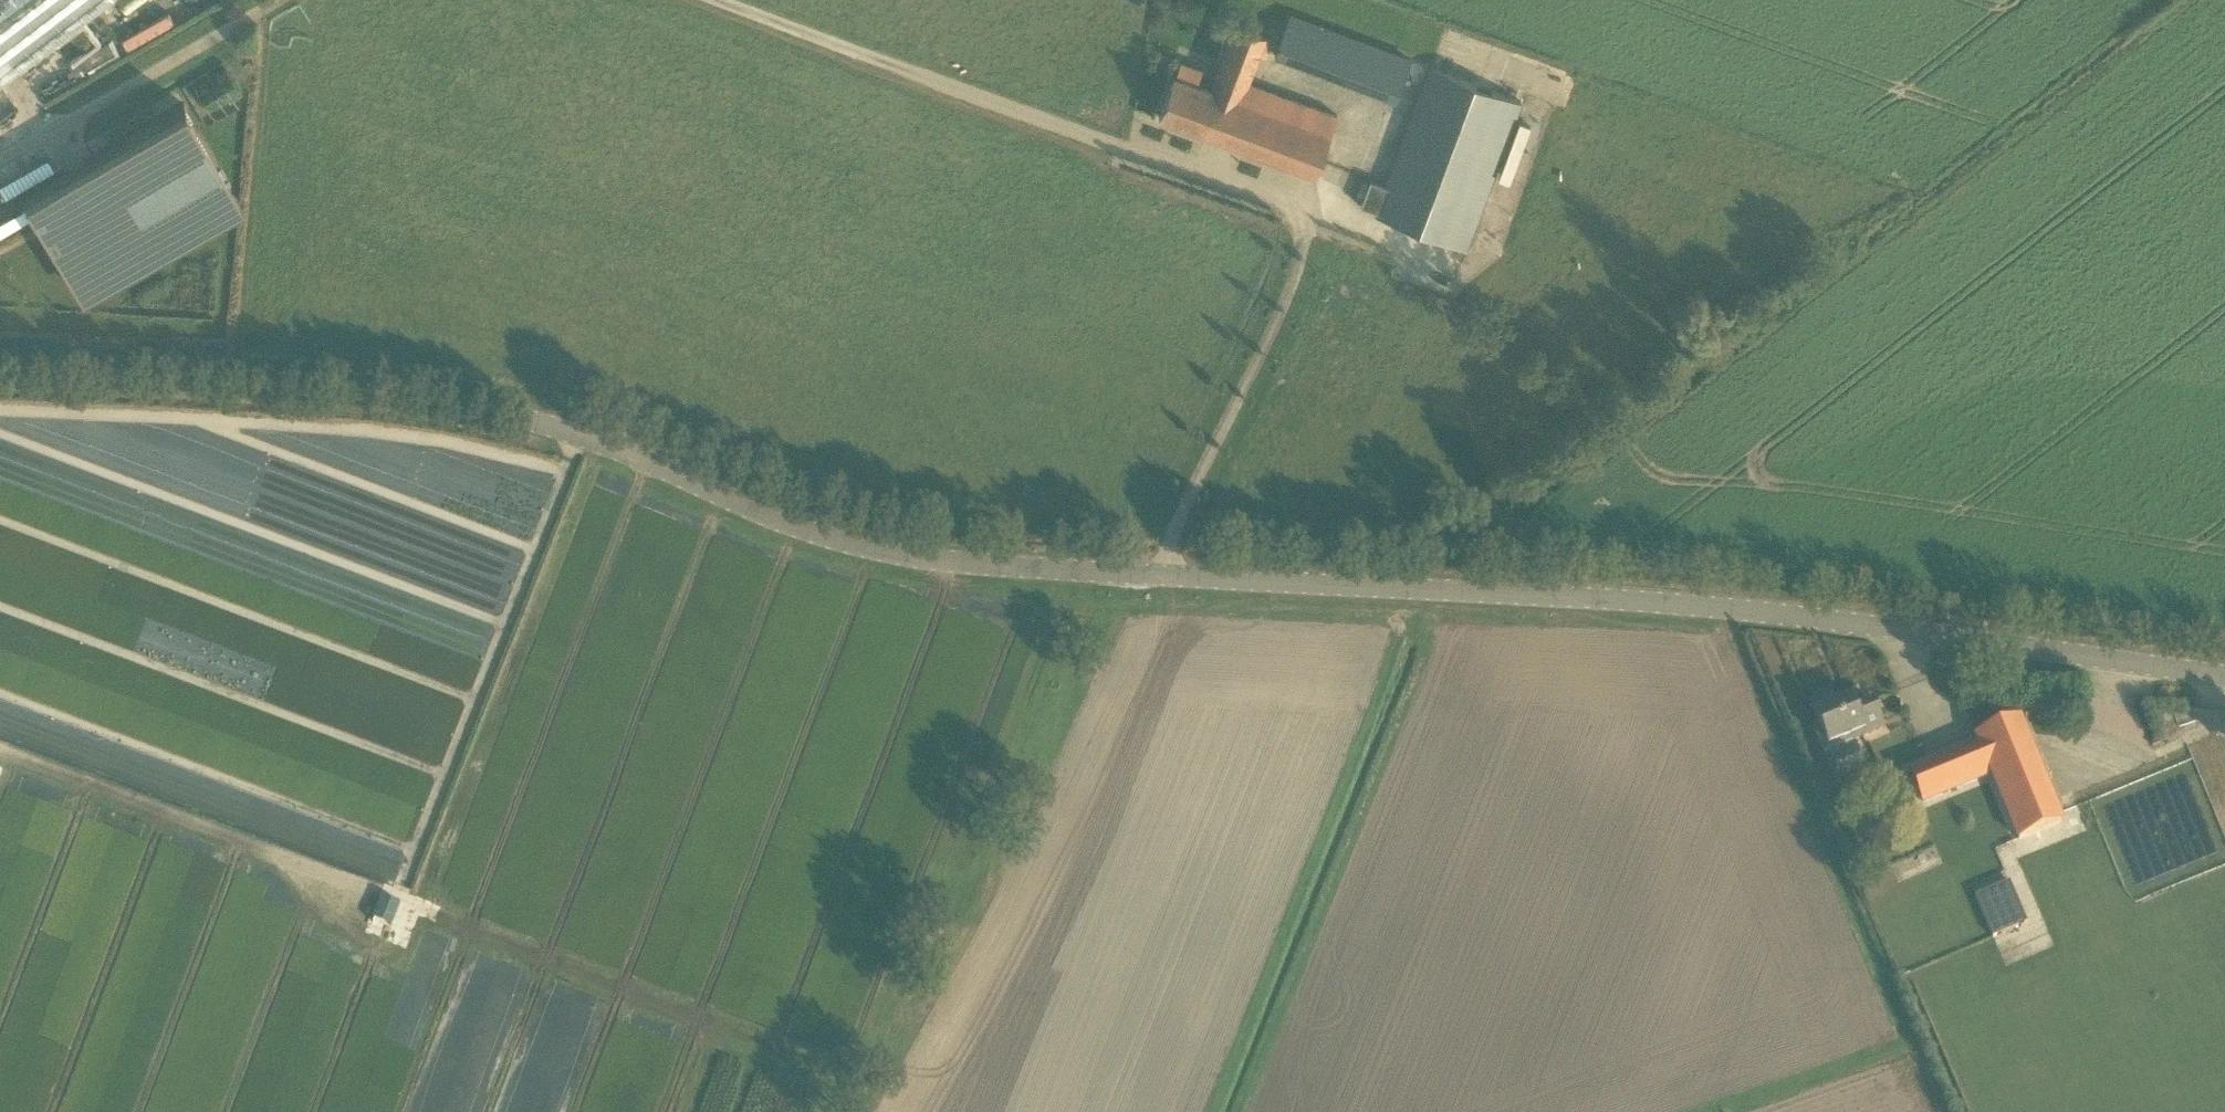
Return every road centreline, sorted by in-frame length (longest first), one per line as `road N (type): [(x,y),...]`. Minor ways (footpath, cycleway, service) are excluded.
road 1 (tertiary): [(1161,564),(901,555),(796,526),(629,444),(483,395),(0,373)]
road 2 (tertiary): [(2224,670),(1779,595),(1161,564)]
road 3 (unclassified): [(1161,564),(1305,273),(1308,219),(1283,185),(736,0)]
road 4 (track): [(1161,564),(860,1095)]
road 5 (unclassified): [(258,0),(0,164)]

